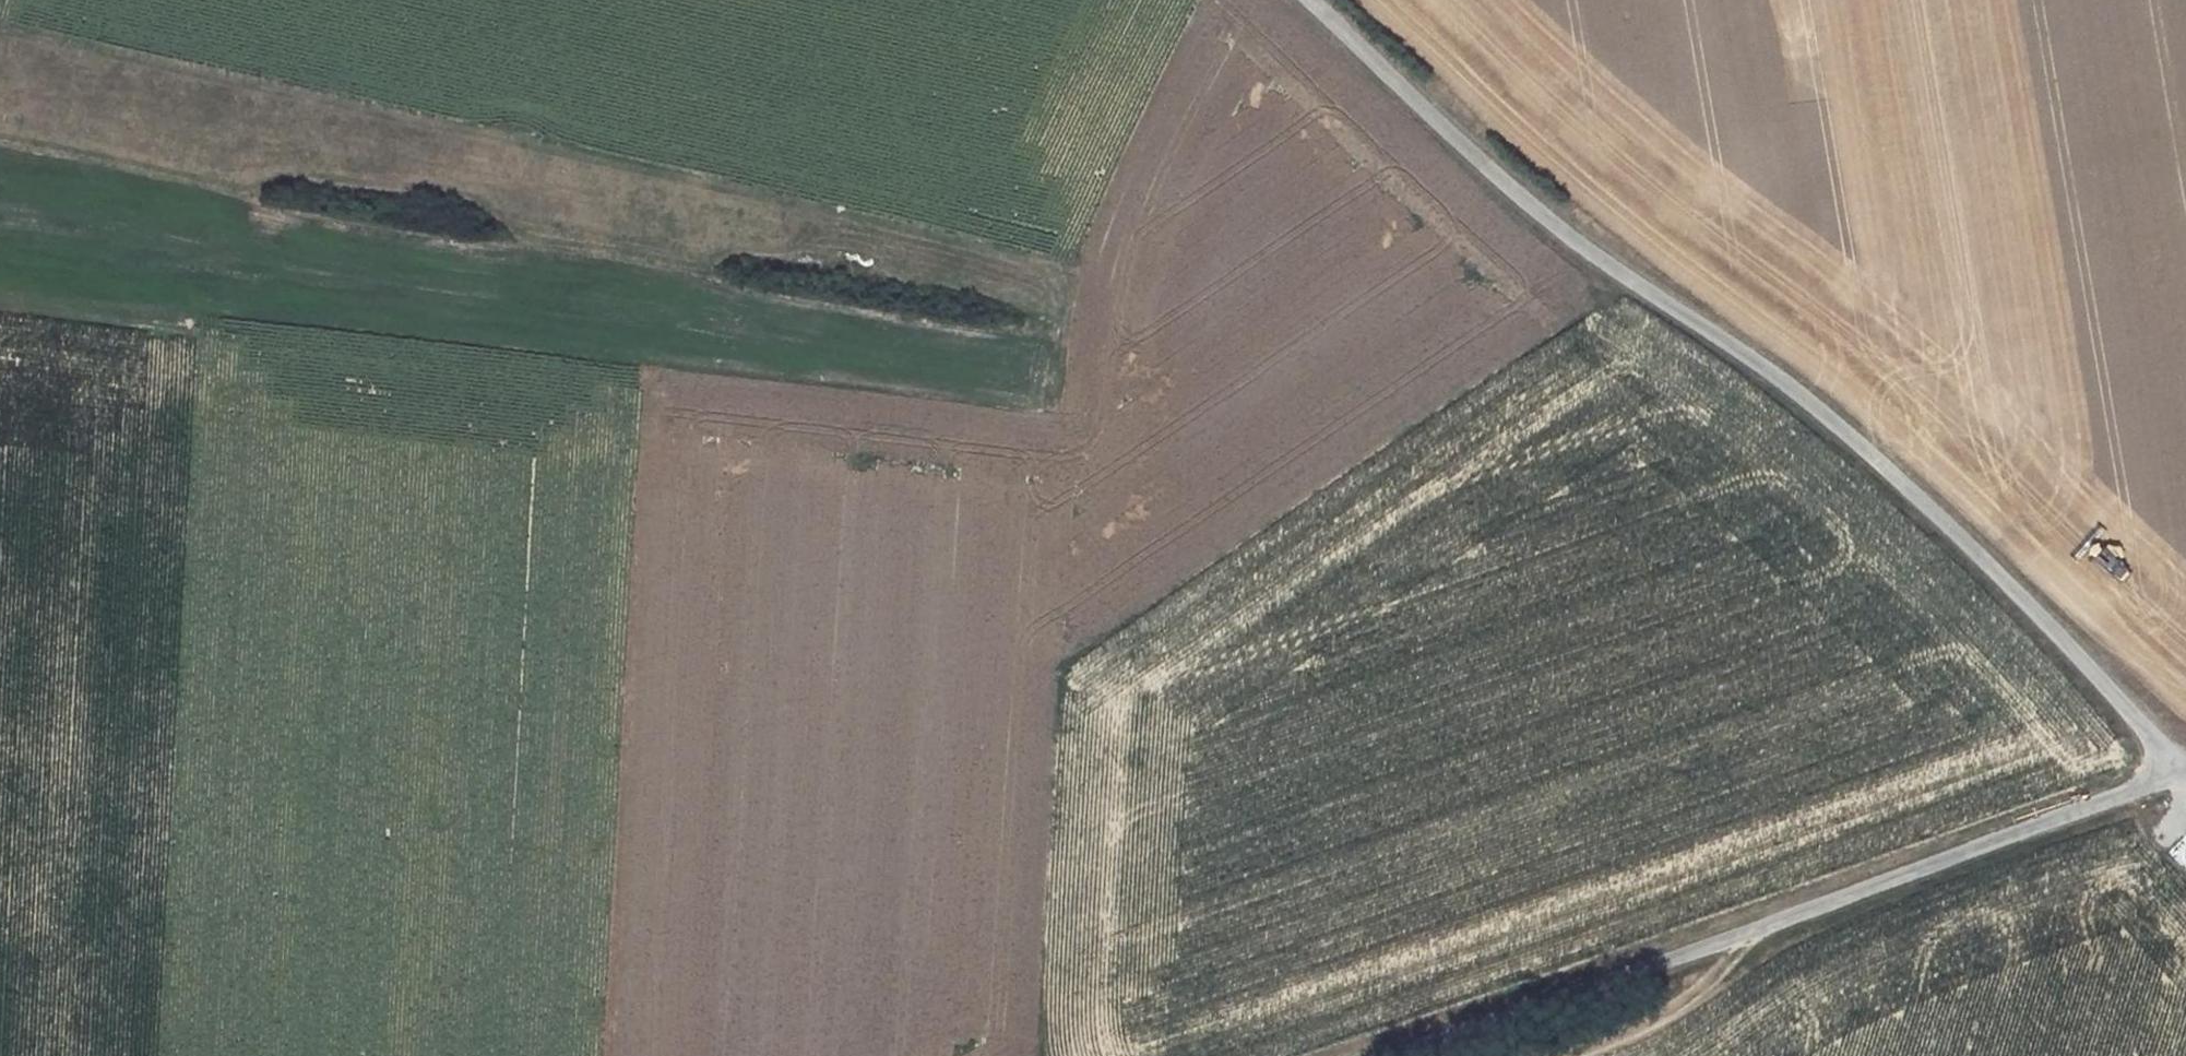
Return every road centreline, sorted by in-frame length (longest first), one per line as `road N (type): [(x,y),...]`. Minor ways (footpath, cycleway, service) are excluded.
road 1 (unclassified): [(1312,0),(1479,155),(1624,272),(1794,382),(2185,757)]
road 2 (unclassified): [(2185,757),(2132,792),(1381,1055)]

